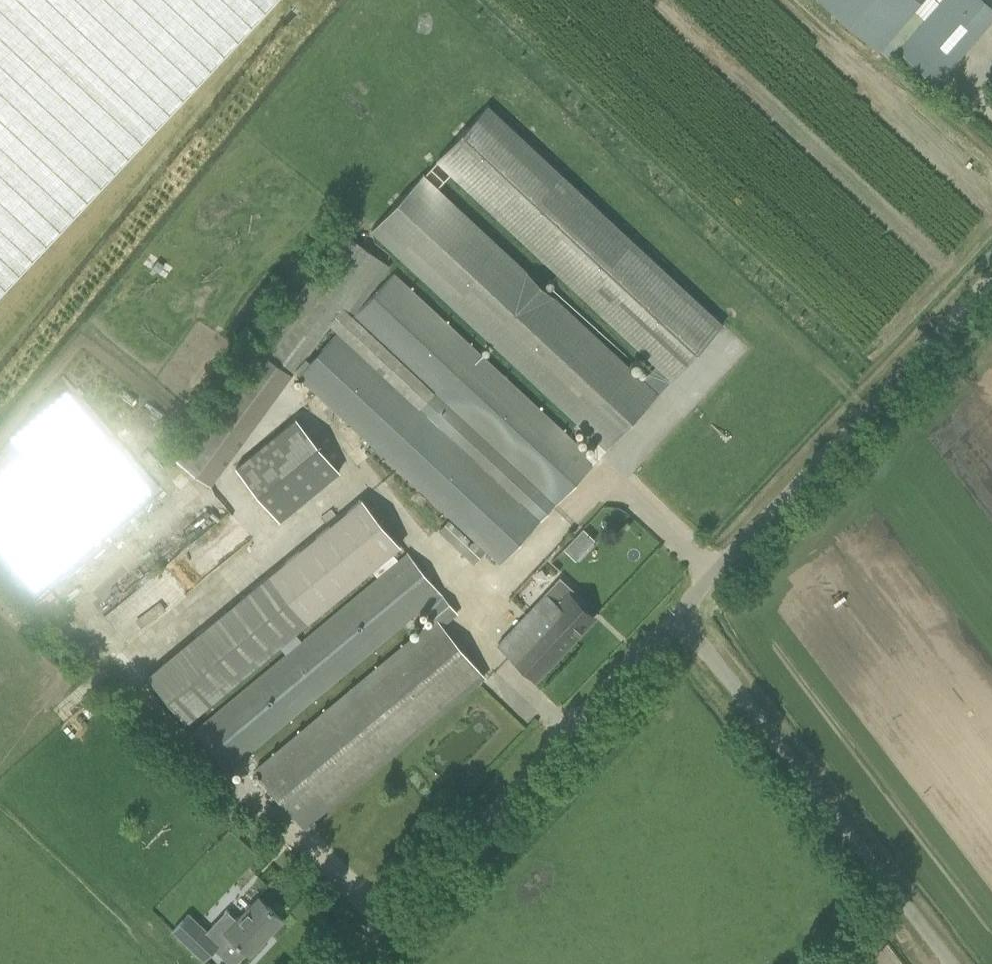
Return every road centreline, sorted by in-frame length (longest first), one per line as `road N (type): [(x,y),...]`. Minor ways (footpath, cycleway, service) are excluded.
road 1 (unclassified): [(349,963),(681,618)]
road 2 (unclassified): [(681,618),(991,273)]
road 3 (unclassified): [(952,963),(681,618)]

